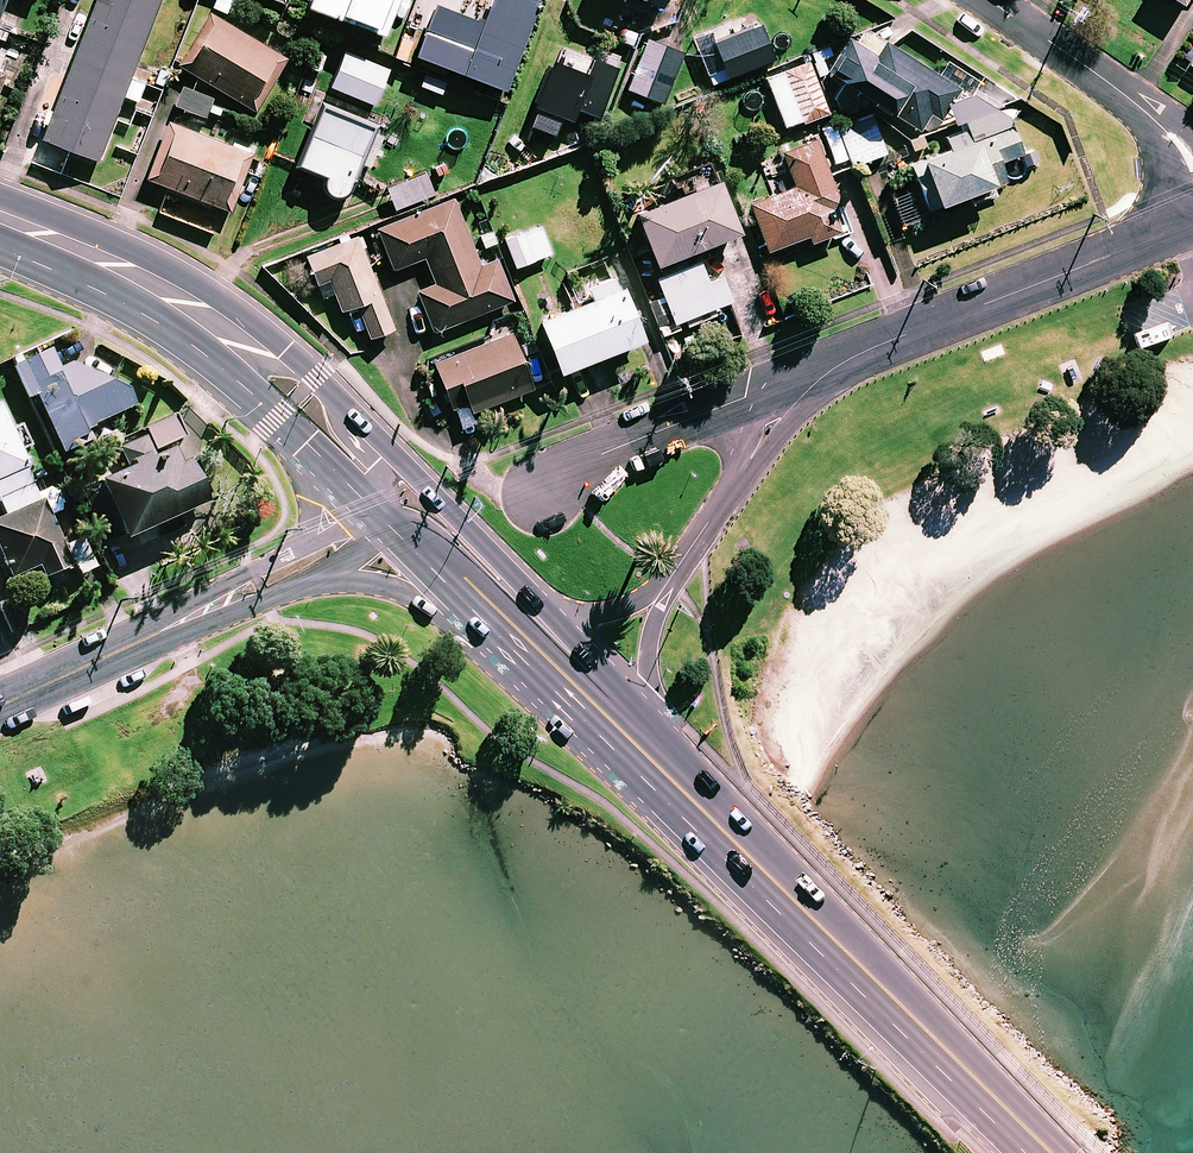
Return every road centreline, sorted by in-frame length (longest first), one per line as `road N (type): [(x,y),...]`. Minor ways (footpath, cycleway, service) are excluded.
road 1 (secondary): [(1041,1152),(649,756)]
road 2 (residential): [(1192,224),(893,339),(815,383)]
road 3 (secondary): [(359,495),(94,258)]
road 4 (residential): [(384,497),(420,519),(542,635),(622,731)]
road 5 (secondary): [(324,387),(555,617)]
road 6 (residential): [(543,493),(601,453),(746,399),(815,383)]
road 7 (secondary): [(94,258),(188,280),(251,321),(324,387)]
road 8 (residential): [(982,0),(1128,97),(1192,166)]
road 9 (residential): [(815,383),(780,419),(657,596)]
road 10 (residential): [(154,632),(174,613),(311,539),(359,495)]
road 11 (residential): [(516,649),(421,596),(362,579),(310,580)]
road 12 (secondary): [(516,649),(383,515)]
road 13 (residential): [(0,705),(154,632)]
road 14 (residential): [(310,580),(189,634),(154,632)]
road 15 (residential): [(657,596),(649,756)]
road 16 (secondary): [(622,731),(516,649)]
road 17 (secondary): [(555,617),(603,680),(622,731)]
road 18 (residential): [(324,387),(339,424),(376,465),(384,497)]

